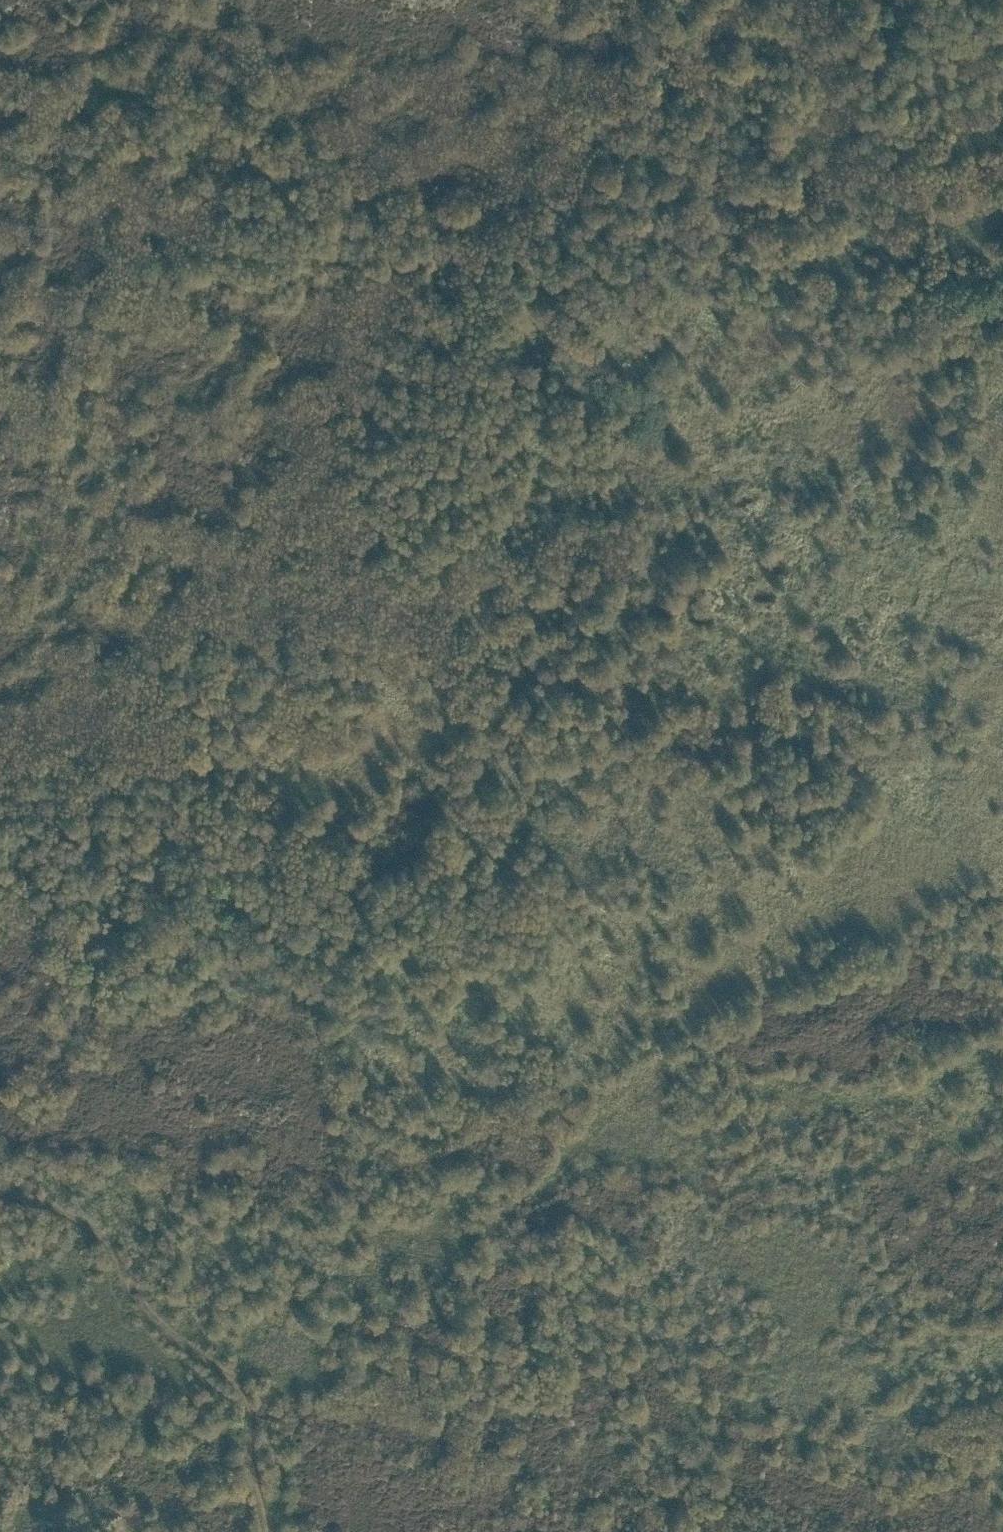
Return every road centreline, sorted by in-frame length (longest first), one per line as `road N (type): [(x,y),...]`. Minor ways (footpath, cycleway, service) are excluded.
road 1 (track): [(0,1191),(80,1220),(112,1246),(152,1313),(236,1379),(266,1531)]

